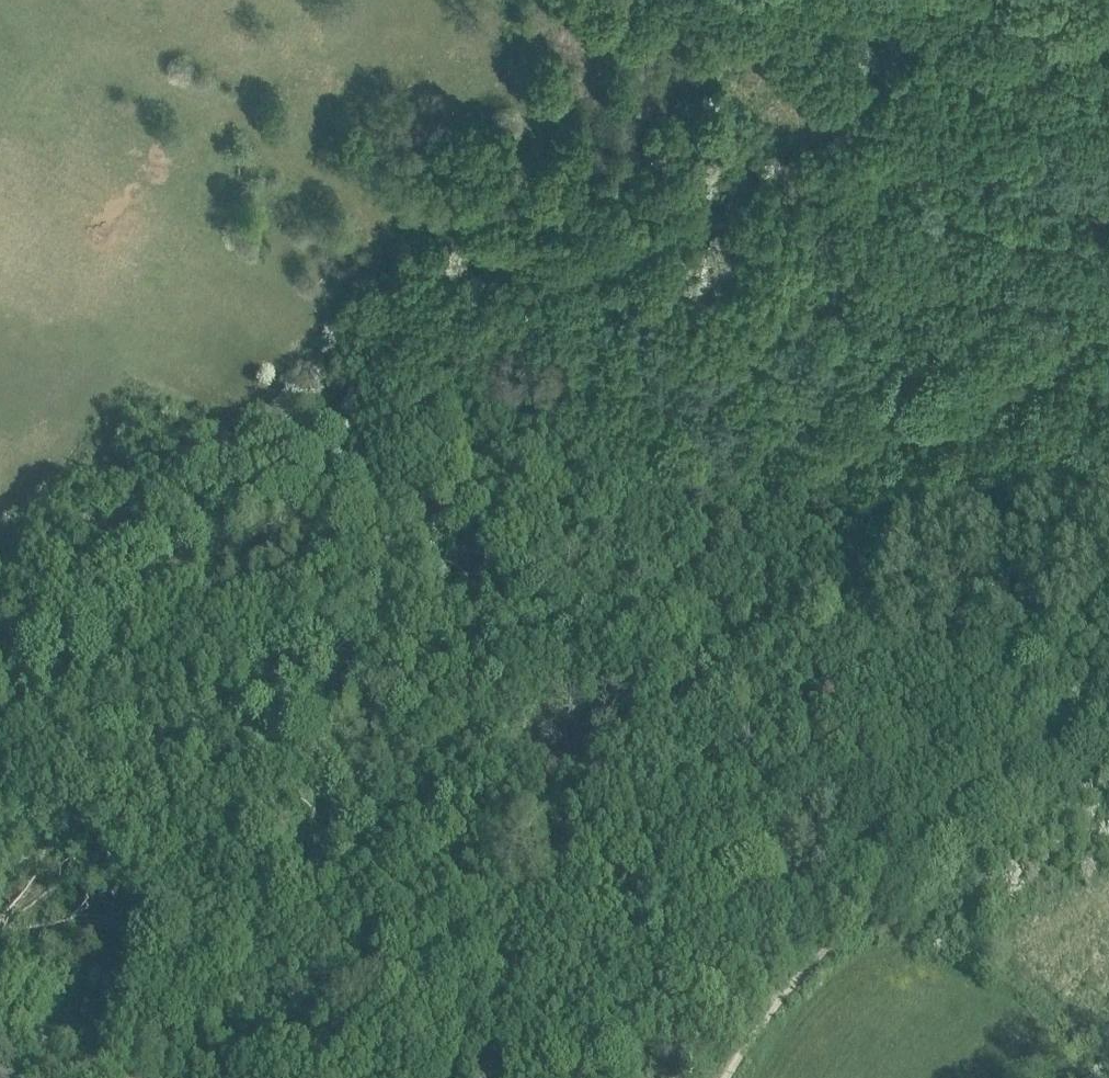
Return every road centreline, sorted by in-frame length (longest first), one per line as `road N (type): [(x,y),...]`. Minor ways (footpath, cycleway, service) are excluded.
road 1 (track): [(1108,726),(903,869),(794,973),(724,1077)]

